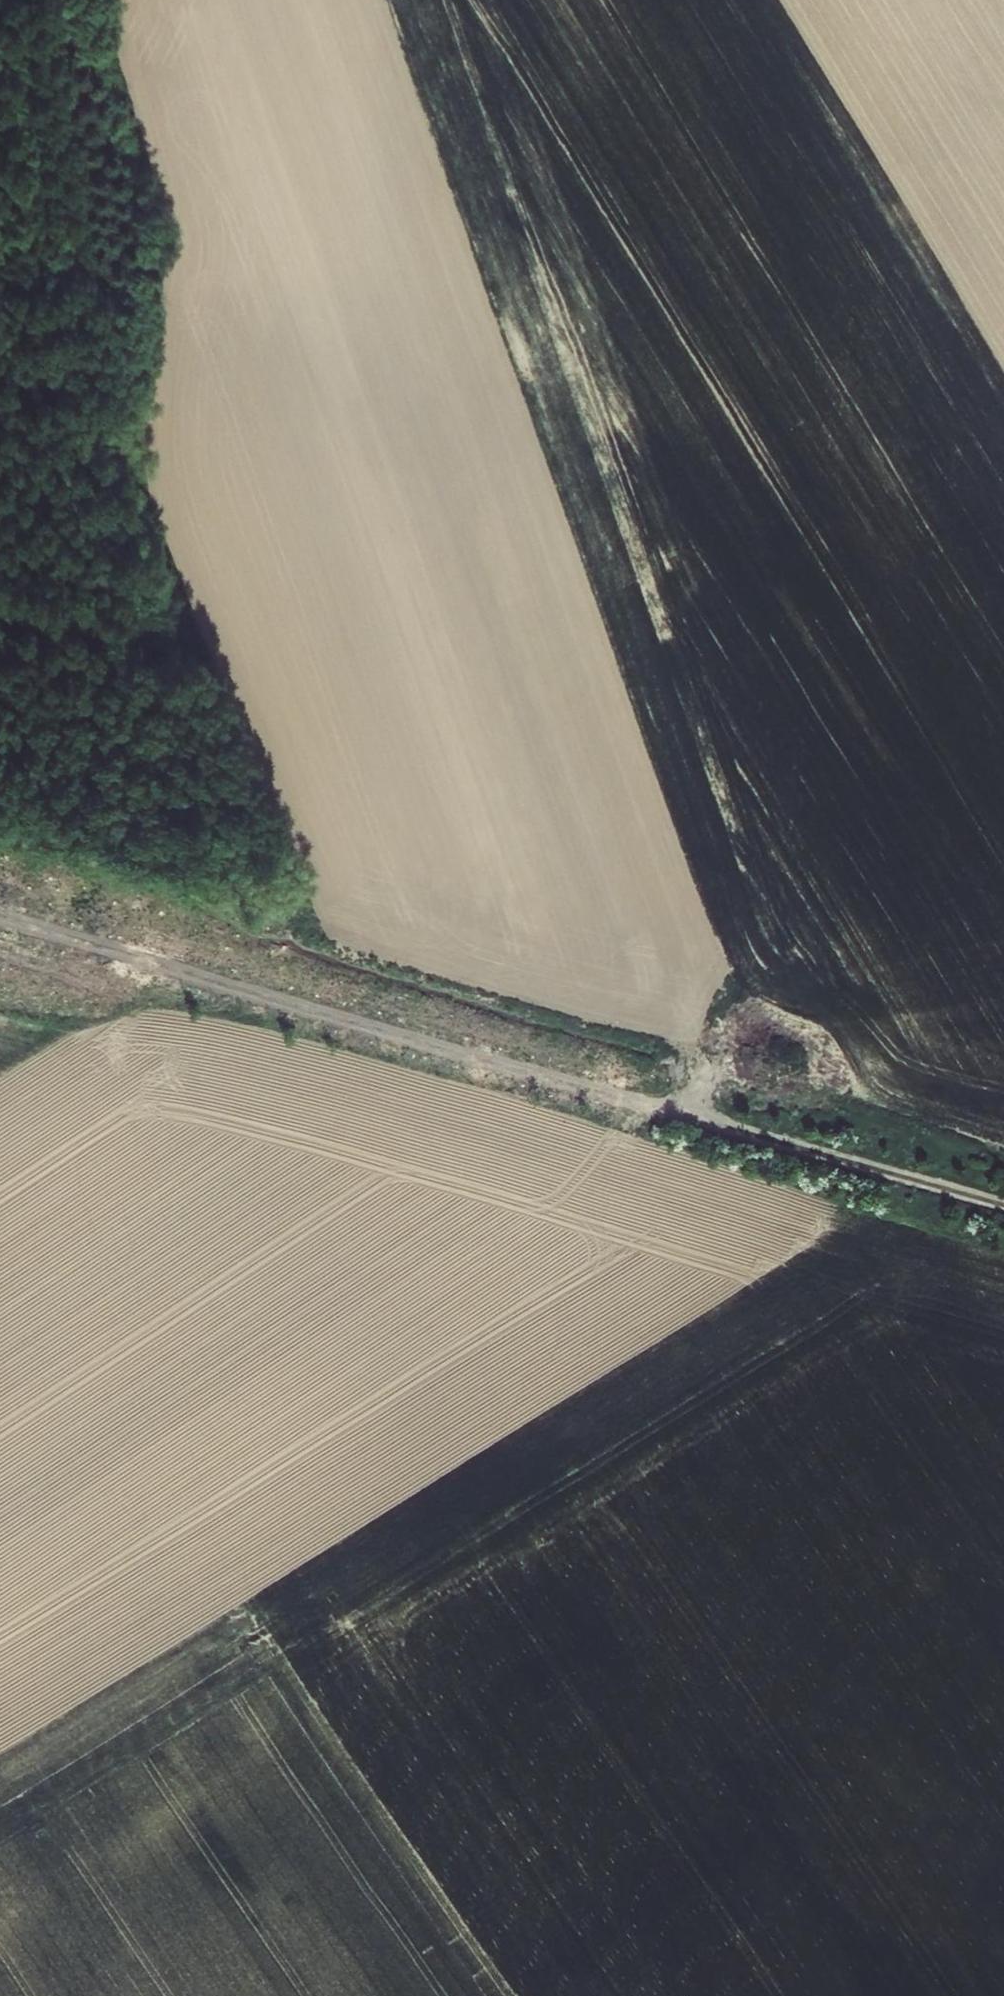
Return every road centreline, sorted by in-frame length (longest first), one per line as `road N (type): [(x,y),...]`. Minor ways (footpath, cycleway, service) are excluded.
road 1 (track): [(1003,1212),(0,928)]

